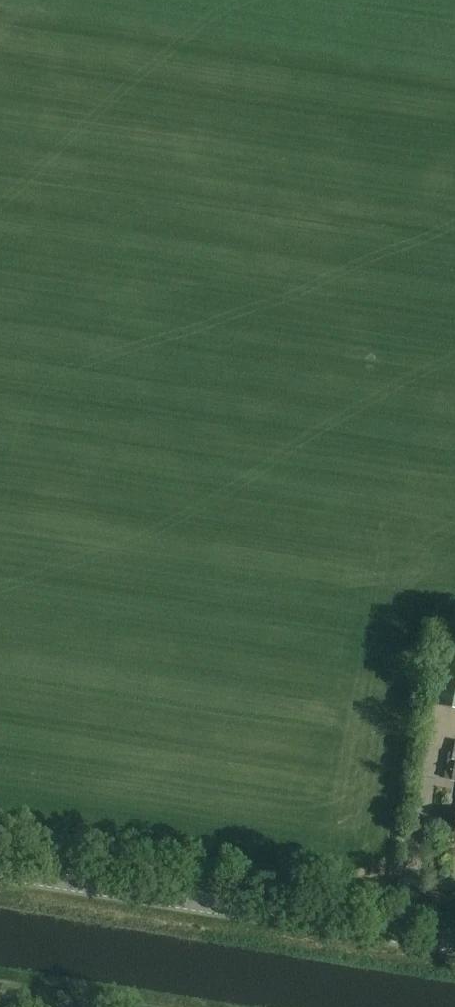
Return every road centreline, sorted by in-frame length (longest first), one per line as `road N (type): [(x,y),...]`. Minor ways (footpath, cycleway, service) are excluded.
road 1 (tertiary): [(454,943),(0,870)]

